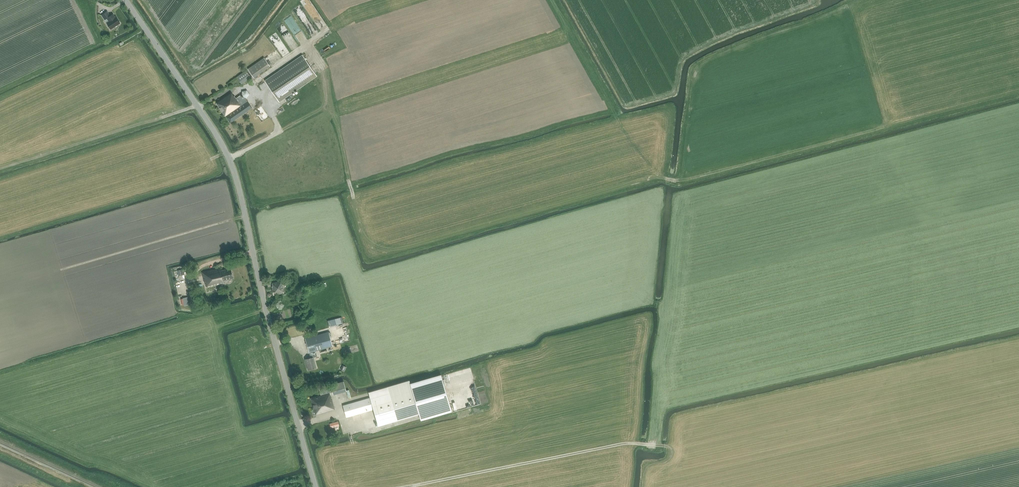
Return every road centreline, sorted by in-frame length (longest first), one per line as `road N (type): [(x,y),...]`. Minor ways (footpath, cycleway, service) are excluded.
road 1 (tertiary): [(316,486),(236,172),(127,0)]
road 2 (track): [(649,298),(664,308),(656,445),(627,443),(402,486)]
road 3 (track): [(689,176),(665,179),(615,124),(352,194)]
road 4 (track): [(353,198),(325,107),(282,131)]
road 5 (track): [(303,48),(198,108)]

